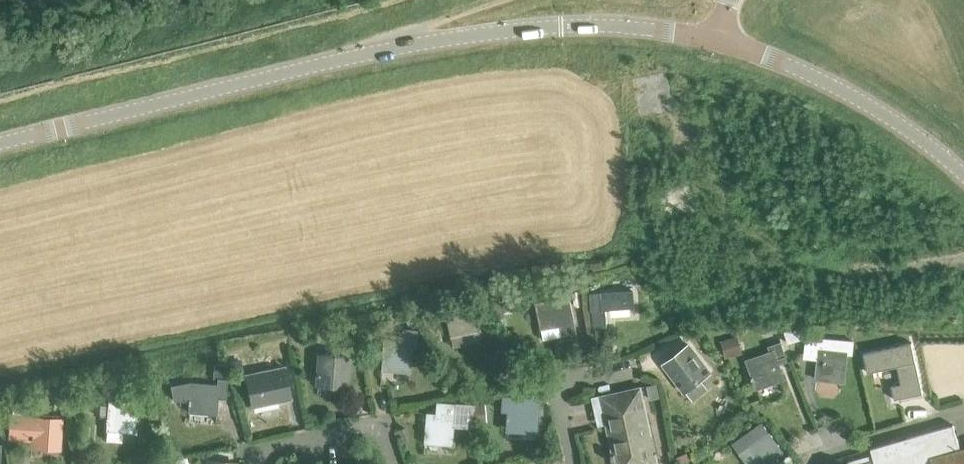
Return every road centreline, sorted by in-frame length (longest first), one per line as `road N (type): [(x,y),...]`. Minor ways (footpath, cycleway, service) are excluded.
road 1 (tertiary): [(0,142),(378,48),(479,33),(614,23),(720,38)]
road 2 (tertiary): [(963,171),(905,122),(832,79),(720,38)]
road 3 (residential): [(258,463),(257,458),(380,427),(398,463)]
road 4 (residential): [(963,412),(810,457)]
road 5 (residential): [(634,371),(560,386),(575,463)]
road 6 (track): [(378,48),(490,0)]

